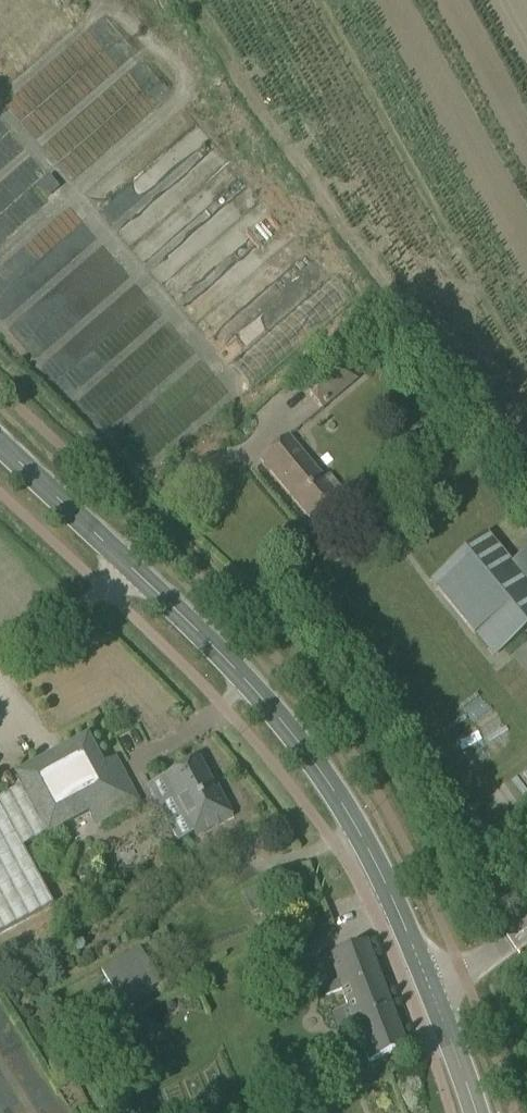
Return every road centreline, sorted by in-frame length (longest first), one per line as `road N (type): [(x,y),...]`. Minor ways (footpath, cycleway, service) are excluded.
road 1 (secondary): [(430,989),(388,889),(306,753),(256,691),(0,446)]
road 2 (secondary): [(475,1112),(430,989)]
road 3 (track): [(105,587),(0,647)]

